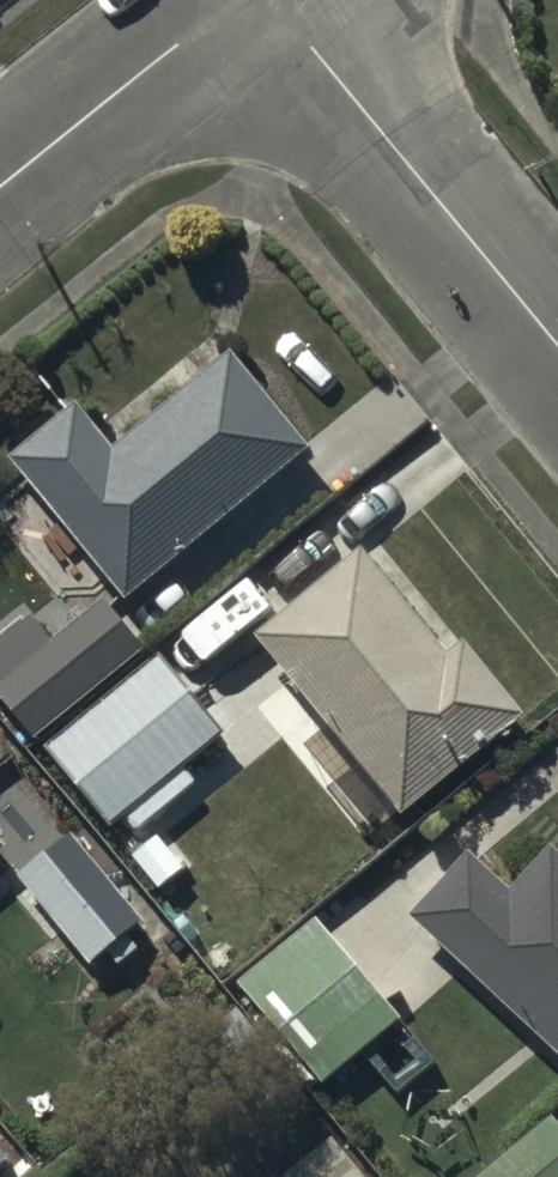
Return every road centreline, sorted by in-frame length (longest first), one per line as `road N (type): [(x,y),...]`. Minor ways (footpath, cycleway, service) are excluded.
road 1 (residential): [(557,363),(260,1)]
road 2 (residential): [(0,204),(260,1)]

